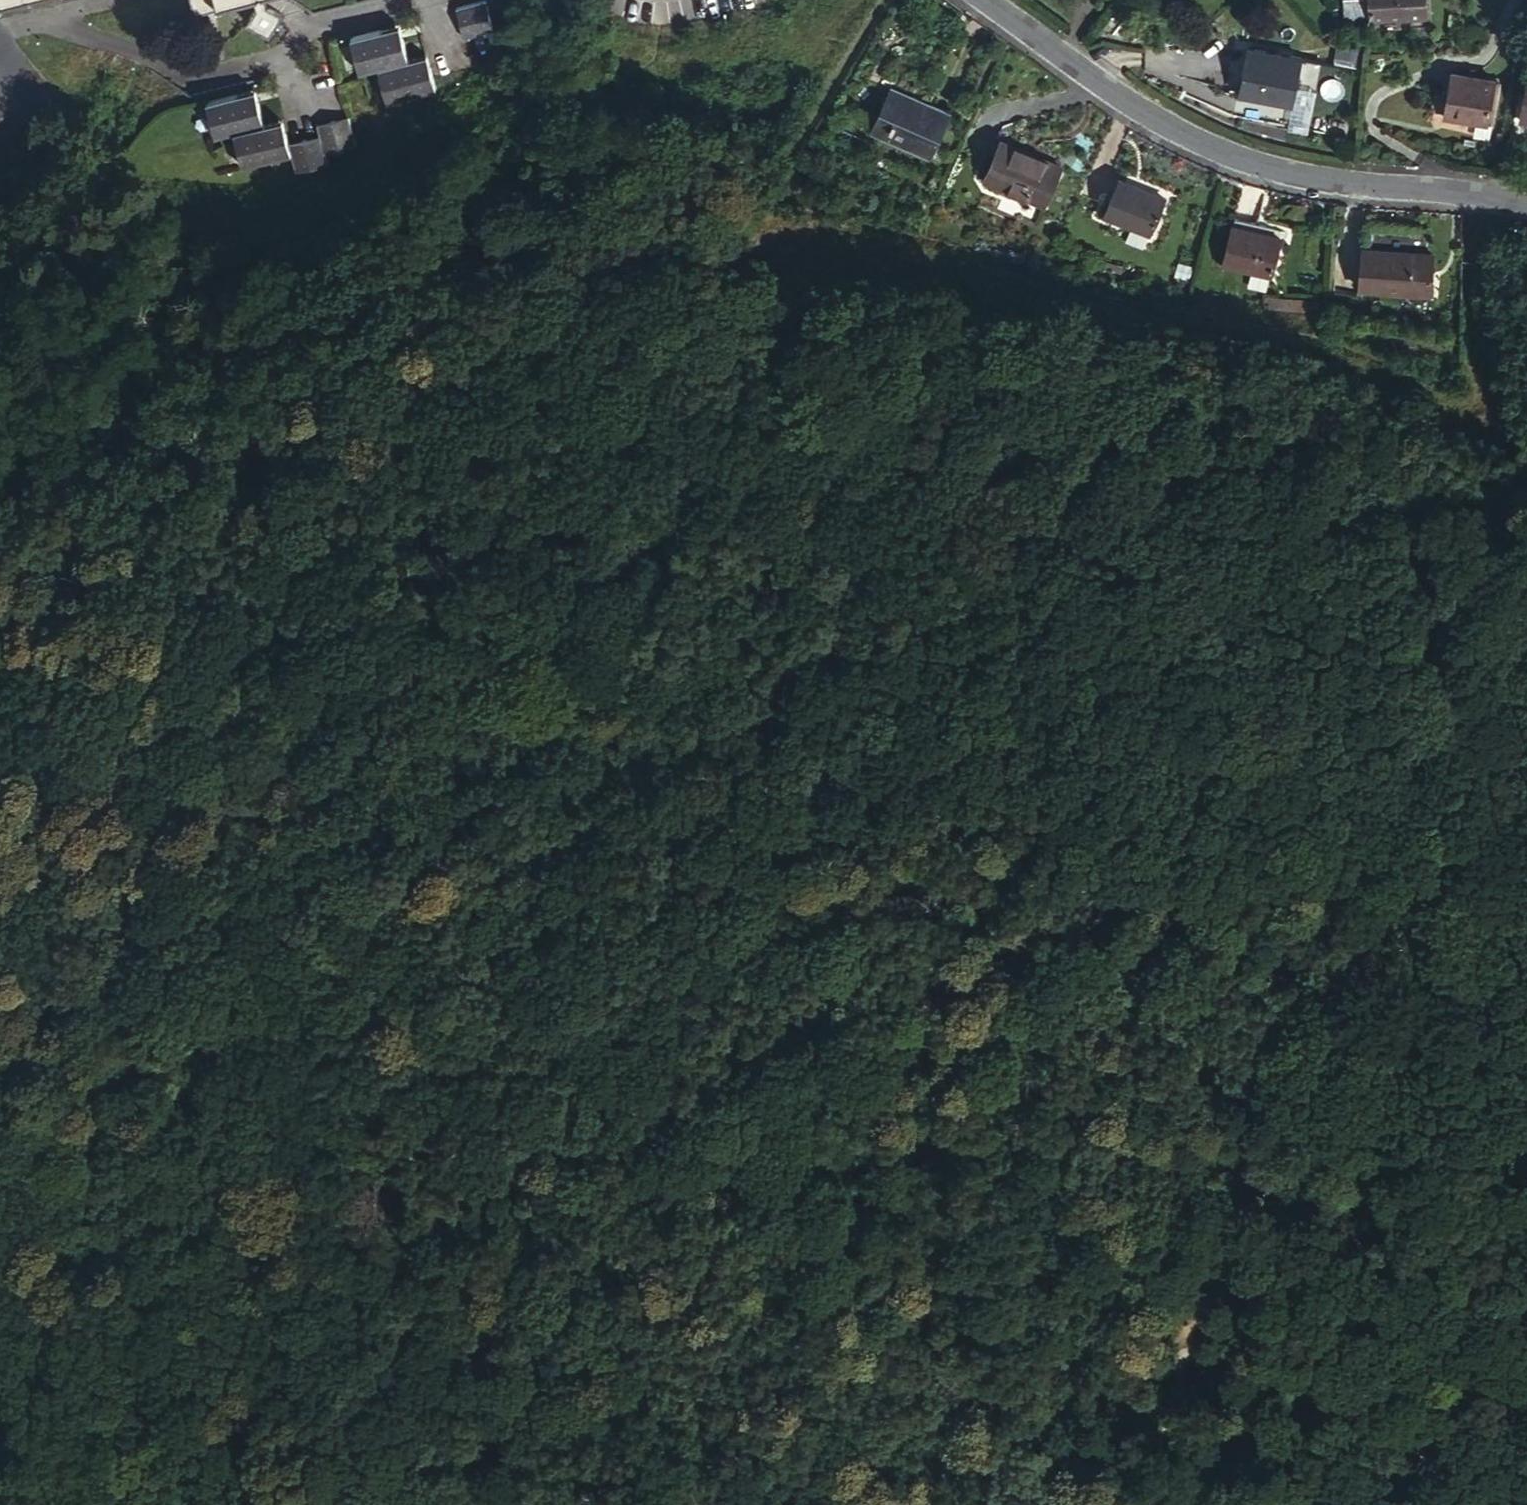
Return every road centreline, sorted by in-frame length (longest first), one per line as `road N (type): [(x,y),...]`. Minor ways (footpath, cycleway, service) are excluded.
road 1 (residential): [(1526,203),(1443,188),(1329,181),(1245,159),(1129,104),(984,0)]

